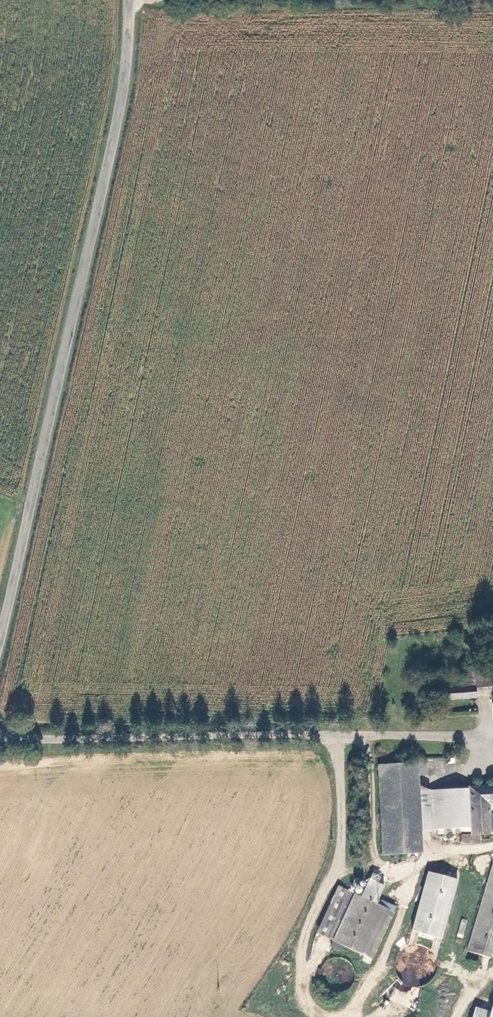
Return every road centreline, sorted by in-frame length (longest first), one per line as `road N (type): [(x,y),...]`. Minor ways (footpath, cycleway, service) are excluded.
road 1 (unclassified): [(0,633),(118,103),(128,0)]
road 2 (unclassified): [(0,733),(460,737),(492,754)]

